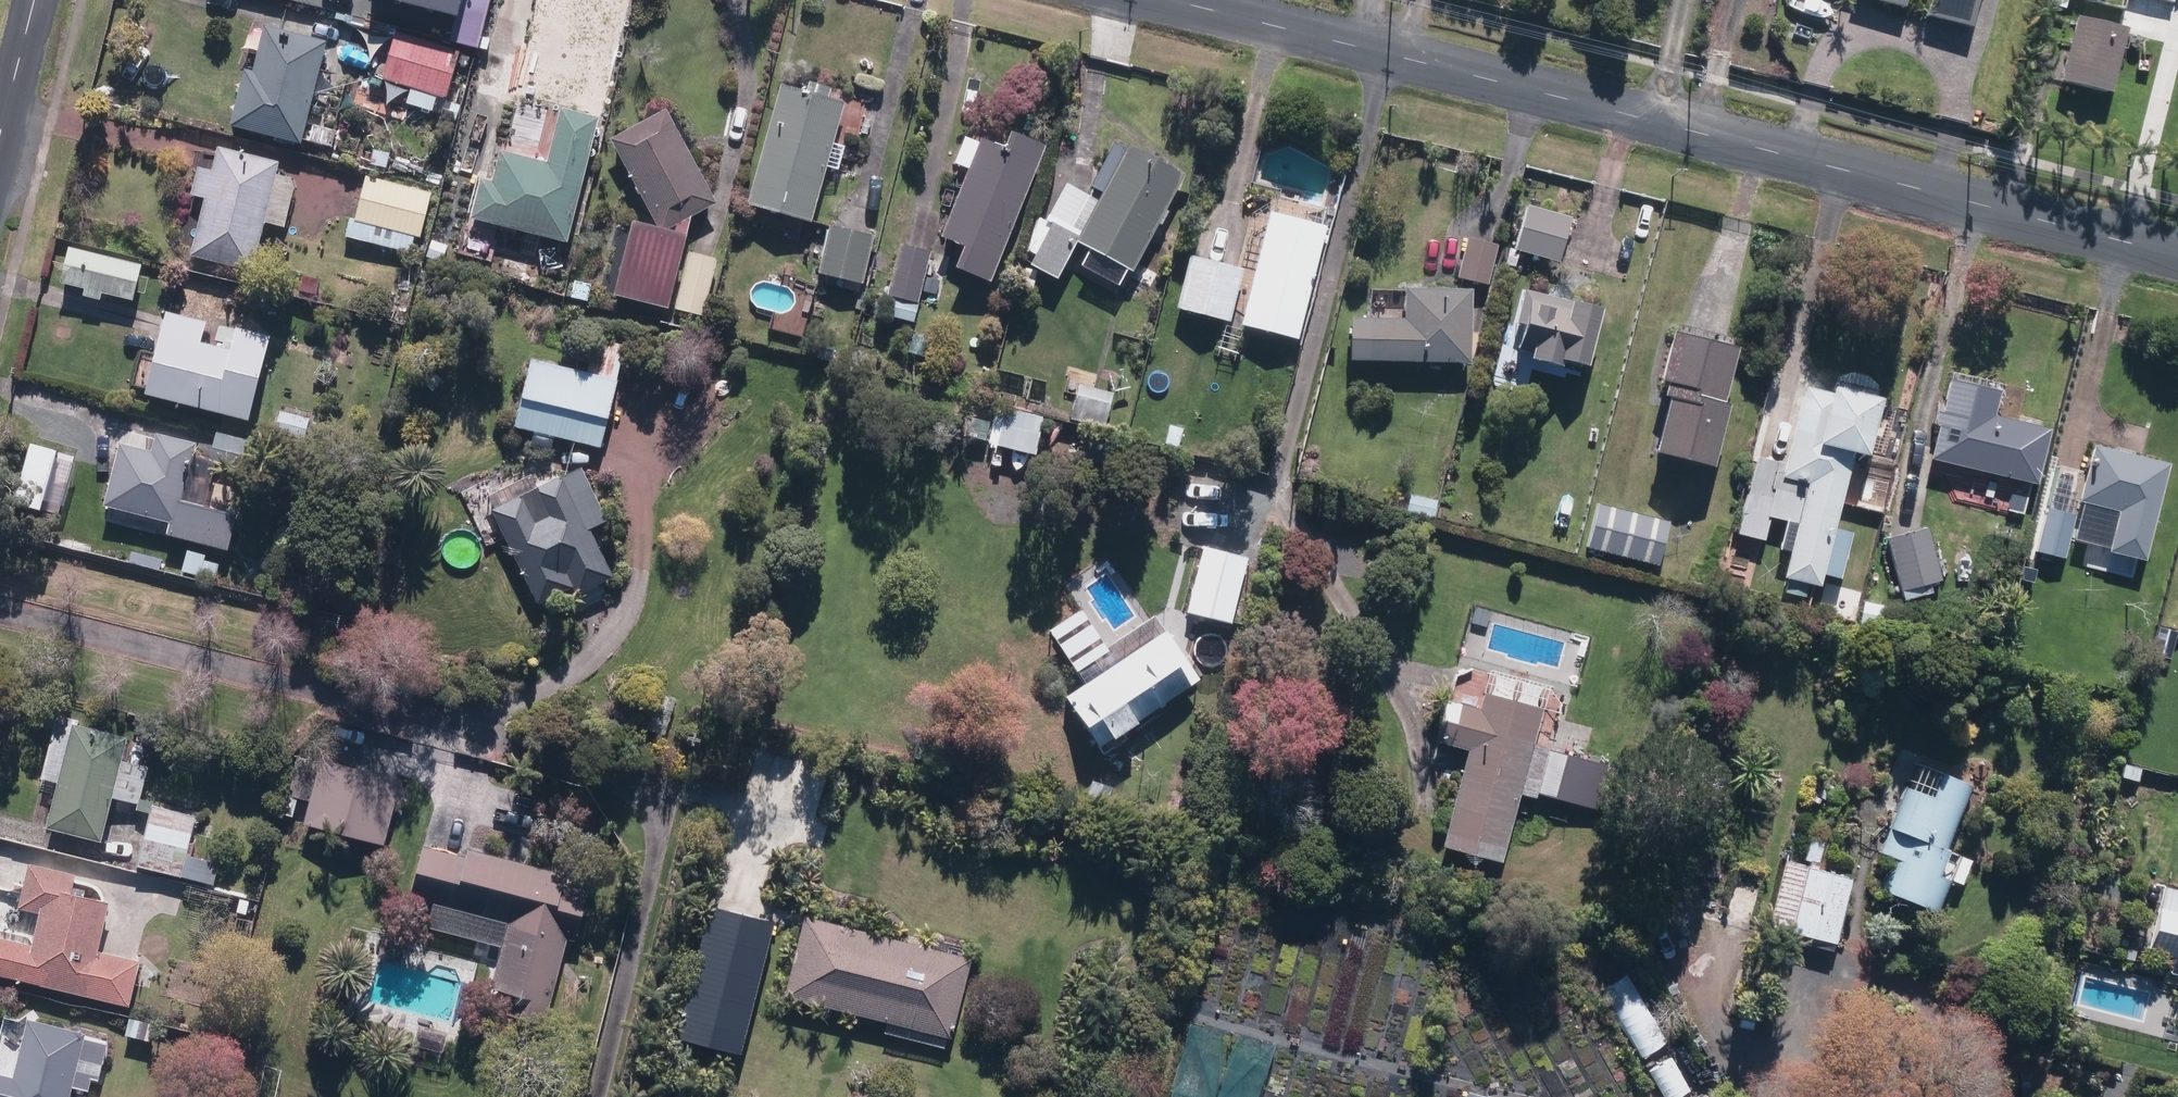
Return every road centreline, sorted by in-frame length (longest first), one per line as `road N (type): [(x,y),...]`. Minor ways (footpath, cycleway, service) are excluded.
road 1 (tertiary): [(2177,255),(1174,0)]
road 2 (residential): [(0,601),(523,732),(634,783),(654,802),(660,826),(597,1096)]
road 3 (residential): [(0,137),(35,0)]
road 4 (track): [(1714,136),(1749,0)]
road 5 (track): [(1657,121),(1689,0)]

